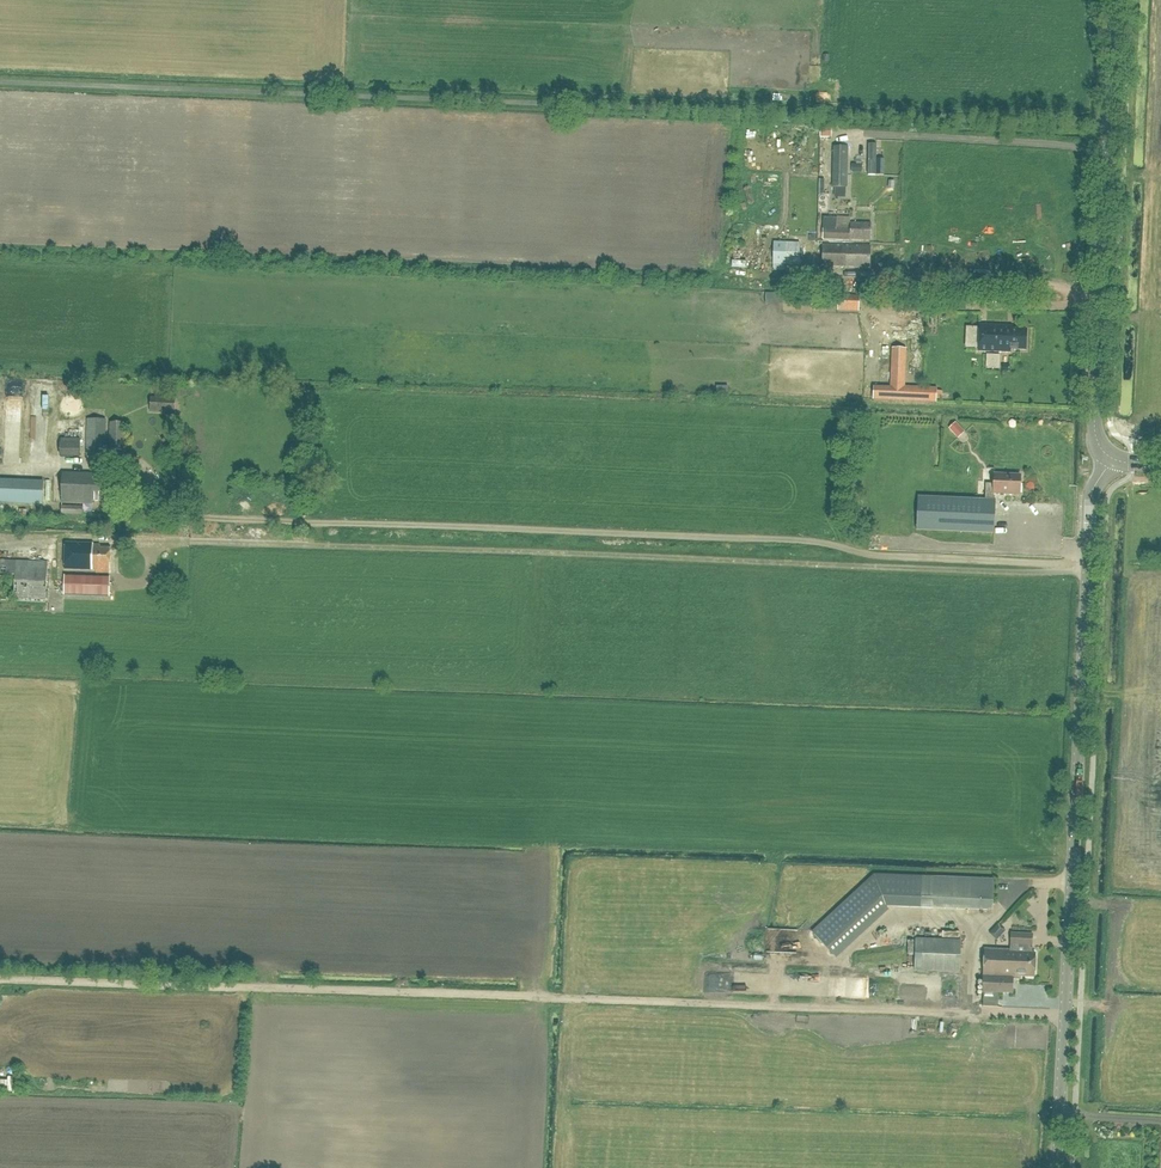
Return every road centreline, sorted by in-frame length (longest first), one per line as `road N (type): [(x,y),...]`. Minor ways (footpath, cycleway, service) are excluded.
road 1 (secondary): [(1055,1167),(1090,508),(1112,459)]
road 2 (secondary): [(1112,459),(1101,449),(1094,420),(1114,0)]

